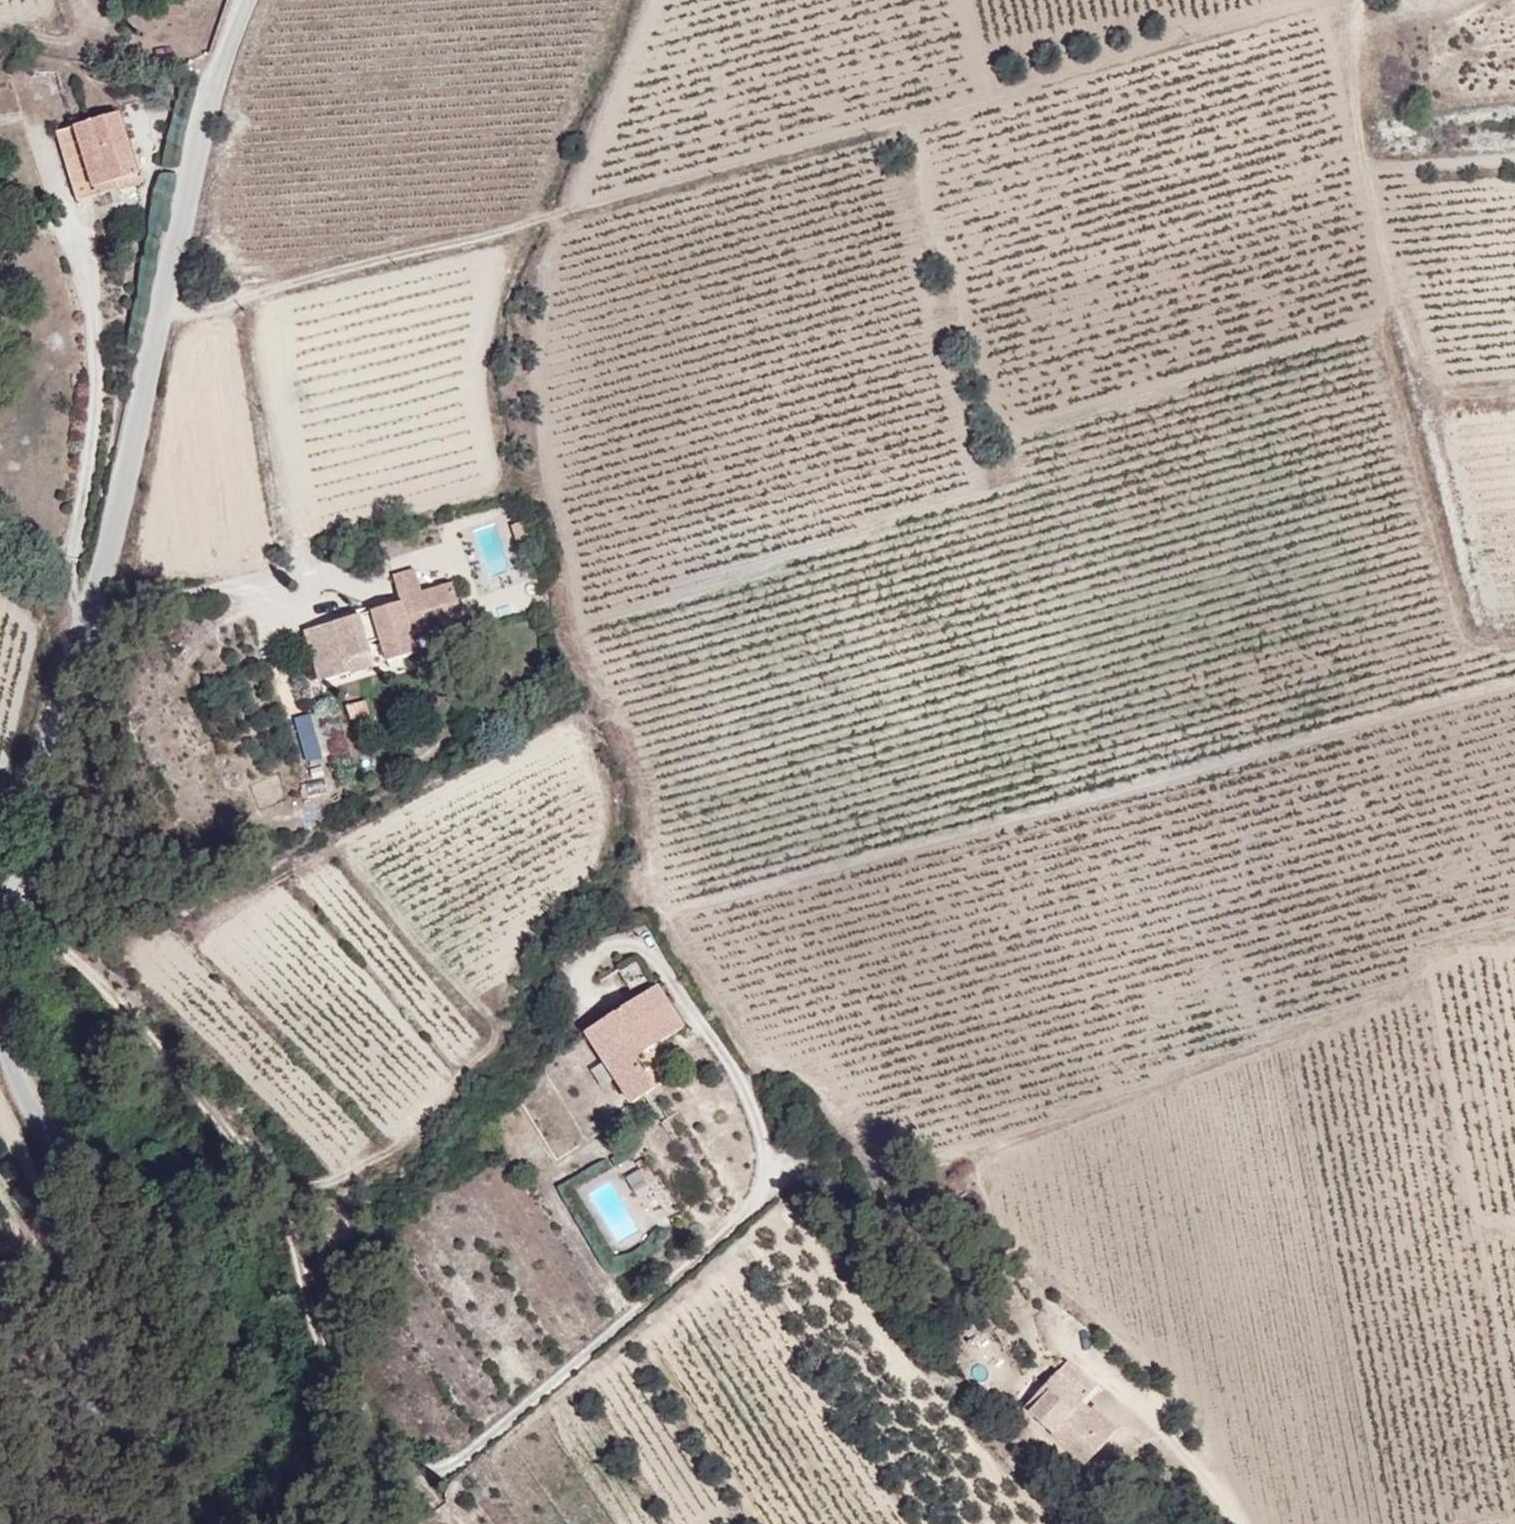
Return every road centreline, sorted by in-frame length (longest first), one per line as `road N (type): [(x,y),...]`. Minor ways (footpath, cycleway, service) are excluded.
road 1 (unclassified): [(255,0),(221,76),(114,539),(58,705),(21,882),(0,929)]
road 2 (unclassified): [(0,1051),(53,1160),(156,1523)]

